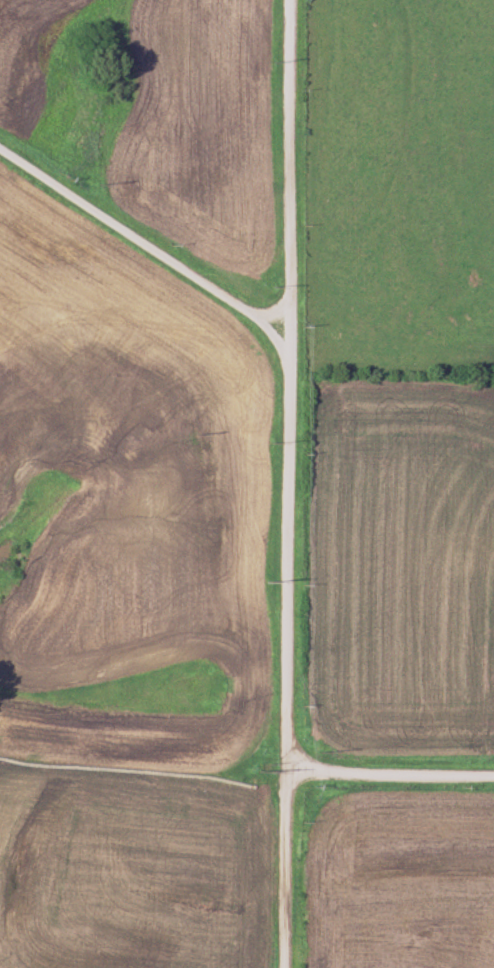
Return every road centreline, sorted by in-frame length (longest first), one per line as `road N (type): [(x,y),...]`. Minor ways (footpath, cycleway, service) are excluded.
road 1 (residential): [(287,967),(294,0)]
road 2 (residential): [(292,363),(238,303),(0,145)]
road 3 (residential): [(493,775),(288,765)]

